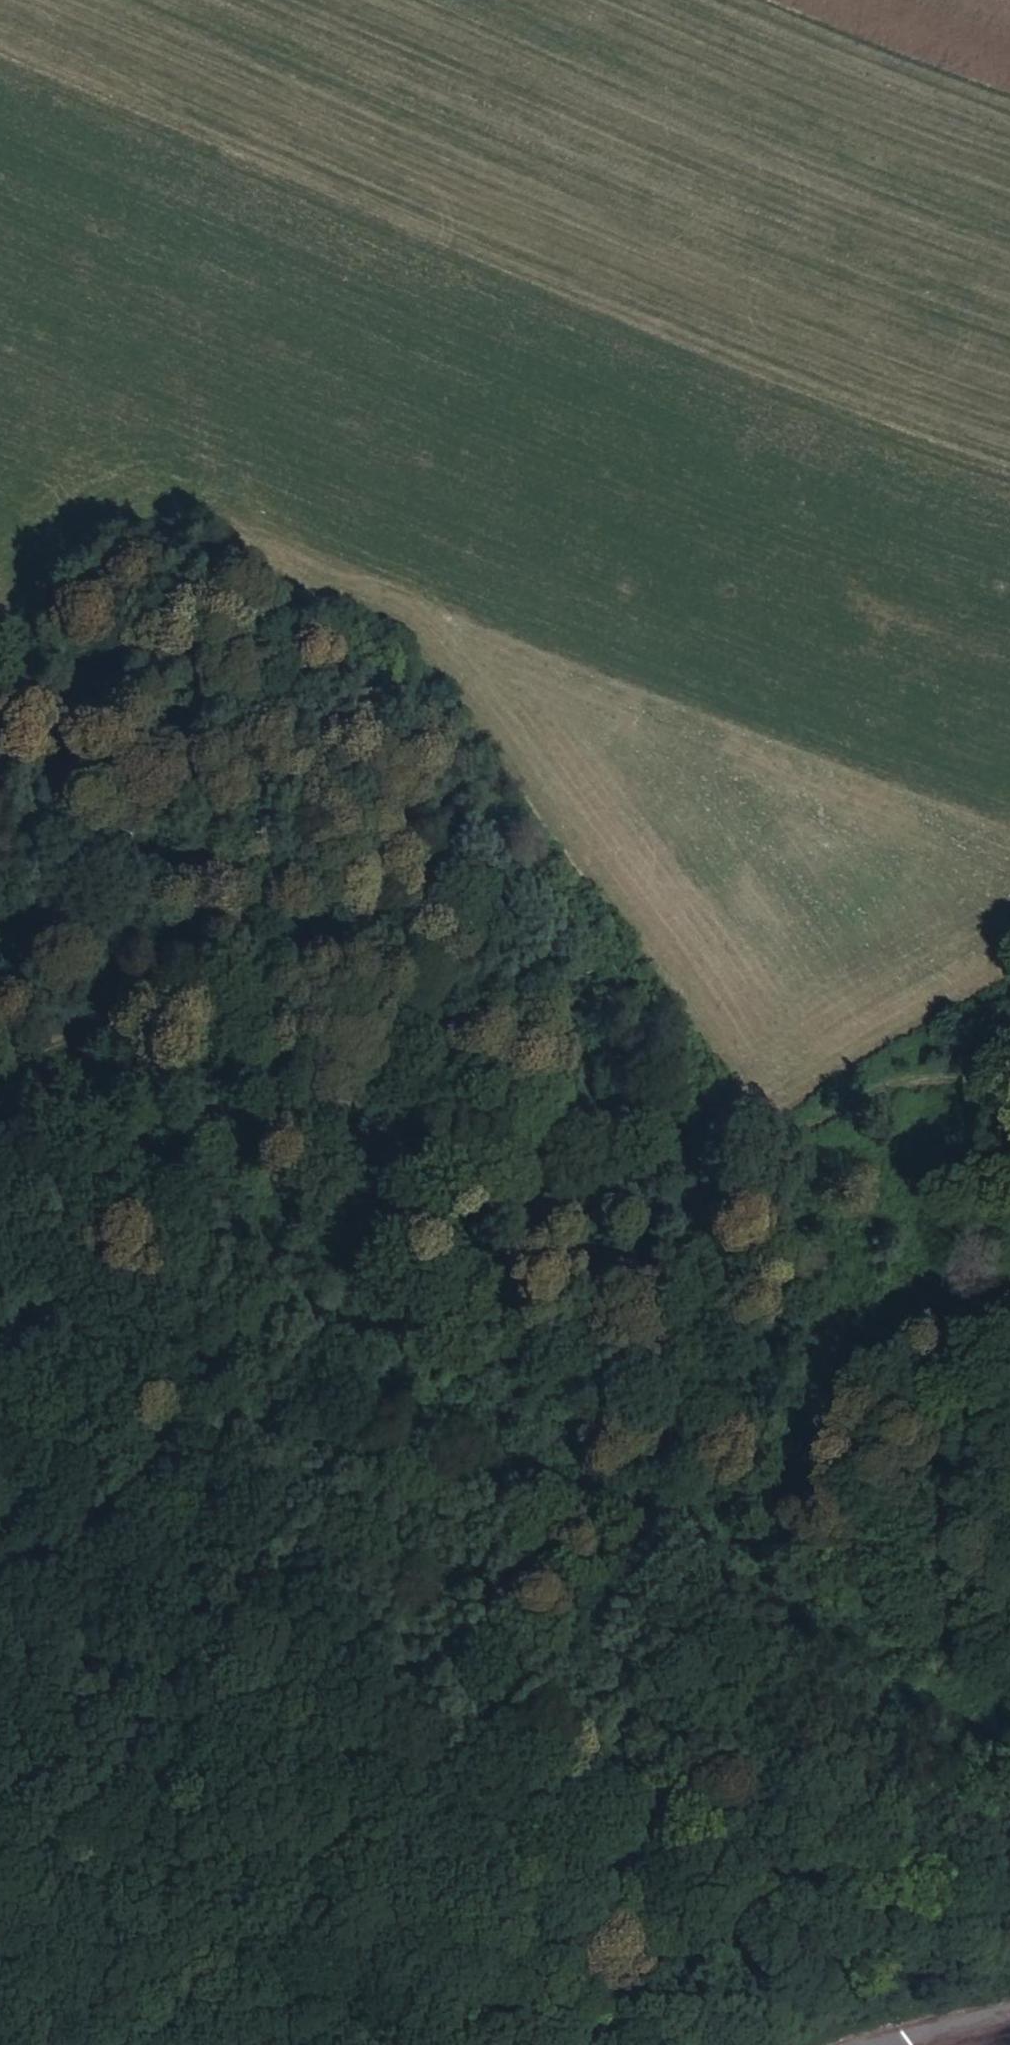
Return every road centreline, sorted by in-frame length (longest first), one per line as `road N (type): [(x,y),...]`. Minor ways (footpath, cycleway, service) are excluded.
road 1 (track): [(0,1063),(22,1063),(120,1008),(146,1004),(178,1017),(260,1082),(364,1126),(450,1138),(487,1163),(545,1172),(664,1170),(693,1165),(742,1136),(812,1112),(884,1102),(966,1071),(1009,1039)]
road 2 (track): [(704,1159),(758,1174),(928,1255),(1009,1274)]

